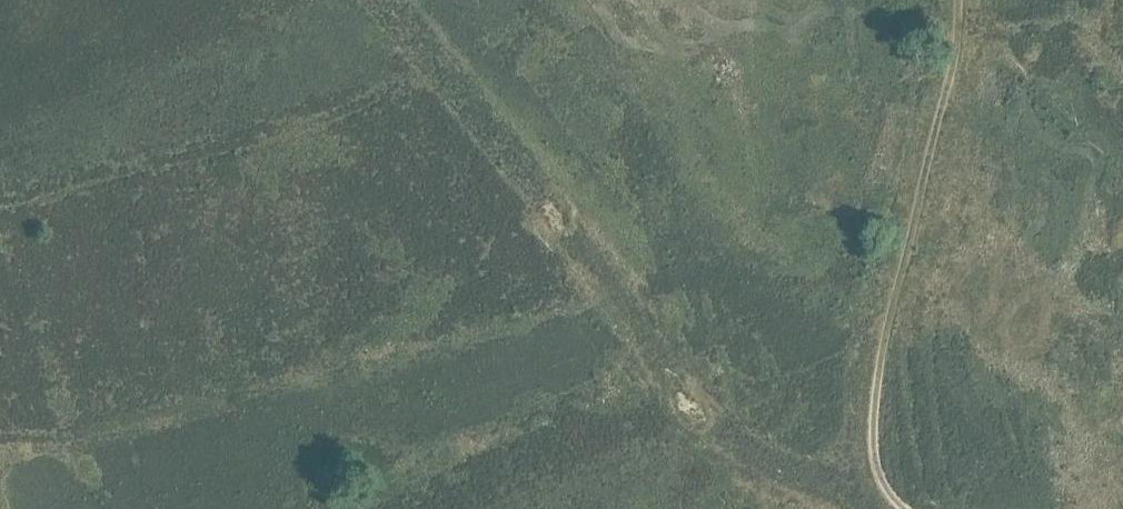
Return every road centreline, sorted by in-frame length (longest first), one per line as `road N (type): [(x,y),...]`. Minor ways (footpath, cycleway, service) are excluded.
road 1 (track): [(959,0),(880,369),(875,439),(883,481),(904,508)]

